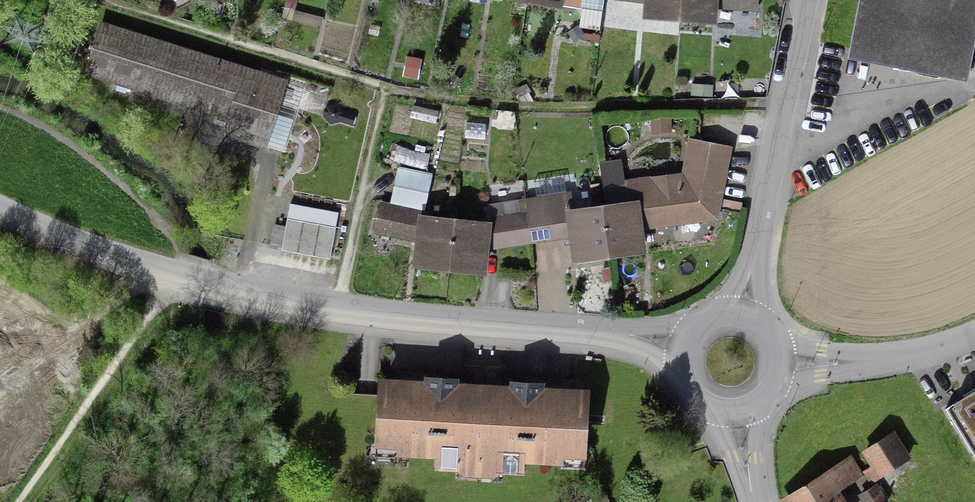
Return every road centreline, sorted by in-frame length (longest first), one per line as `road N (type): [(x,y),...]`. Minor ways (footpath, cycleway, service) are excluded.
road 1 (residential): [(385,88),(515,108),(783,106)]
road 2 (residential): [(679,350),(606,333),(332,309)]
road 3 (residential): [(332,309),(178,279),(0,214)]
road 4 (residential): [(99,0),(385,88)]
road 5 (track): [(178,279),(19,501)]
road 6 (residential): [(385,88),(332,309)]
road 7 (residential): [(739,312),(783,106)]
road 8 (residential): [(974,335),(896,356),(780,365)]

